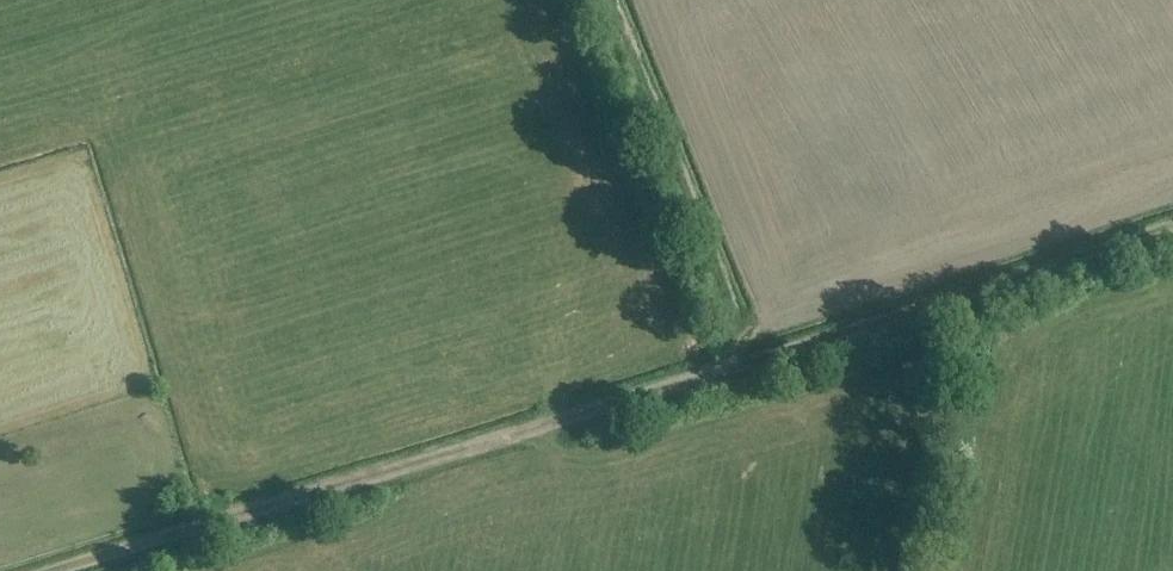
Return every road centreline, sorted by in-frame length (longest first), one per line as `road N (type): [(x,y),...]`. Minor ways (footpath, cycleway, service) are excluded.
road 1 (track): [(54,570),(1172,229)]
road 2 (track): [(749,364),(604,0)]

